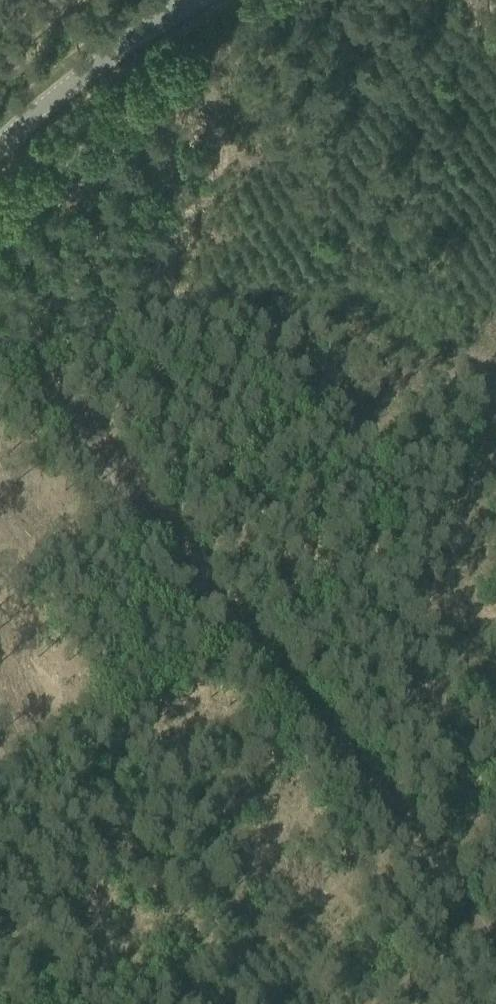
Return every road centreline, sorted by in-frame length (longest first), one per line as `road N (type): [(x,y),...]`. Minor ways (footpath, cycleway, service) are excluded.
road 1 (track): [(495,944),(0,339)]
road 2 (unclassified): [(0,147),(71,85),(193,0)]
road 3 (track): [(477,921),(357,1003)]

